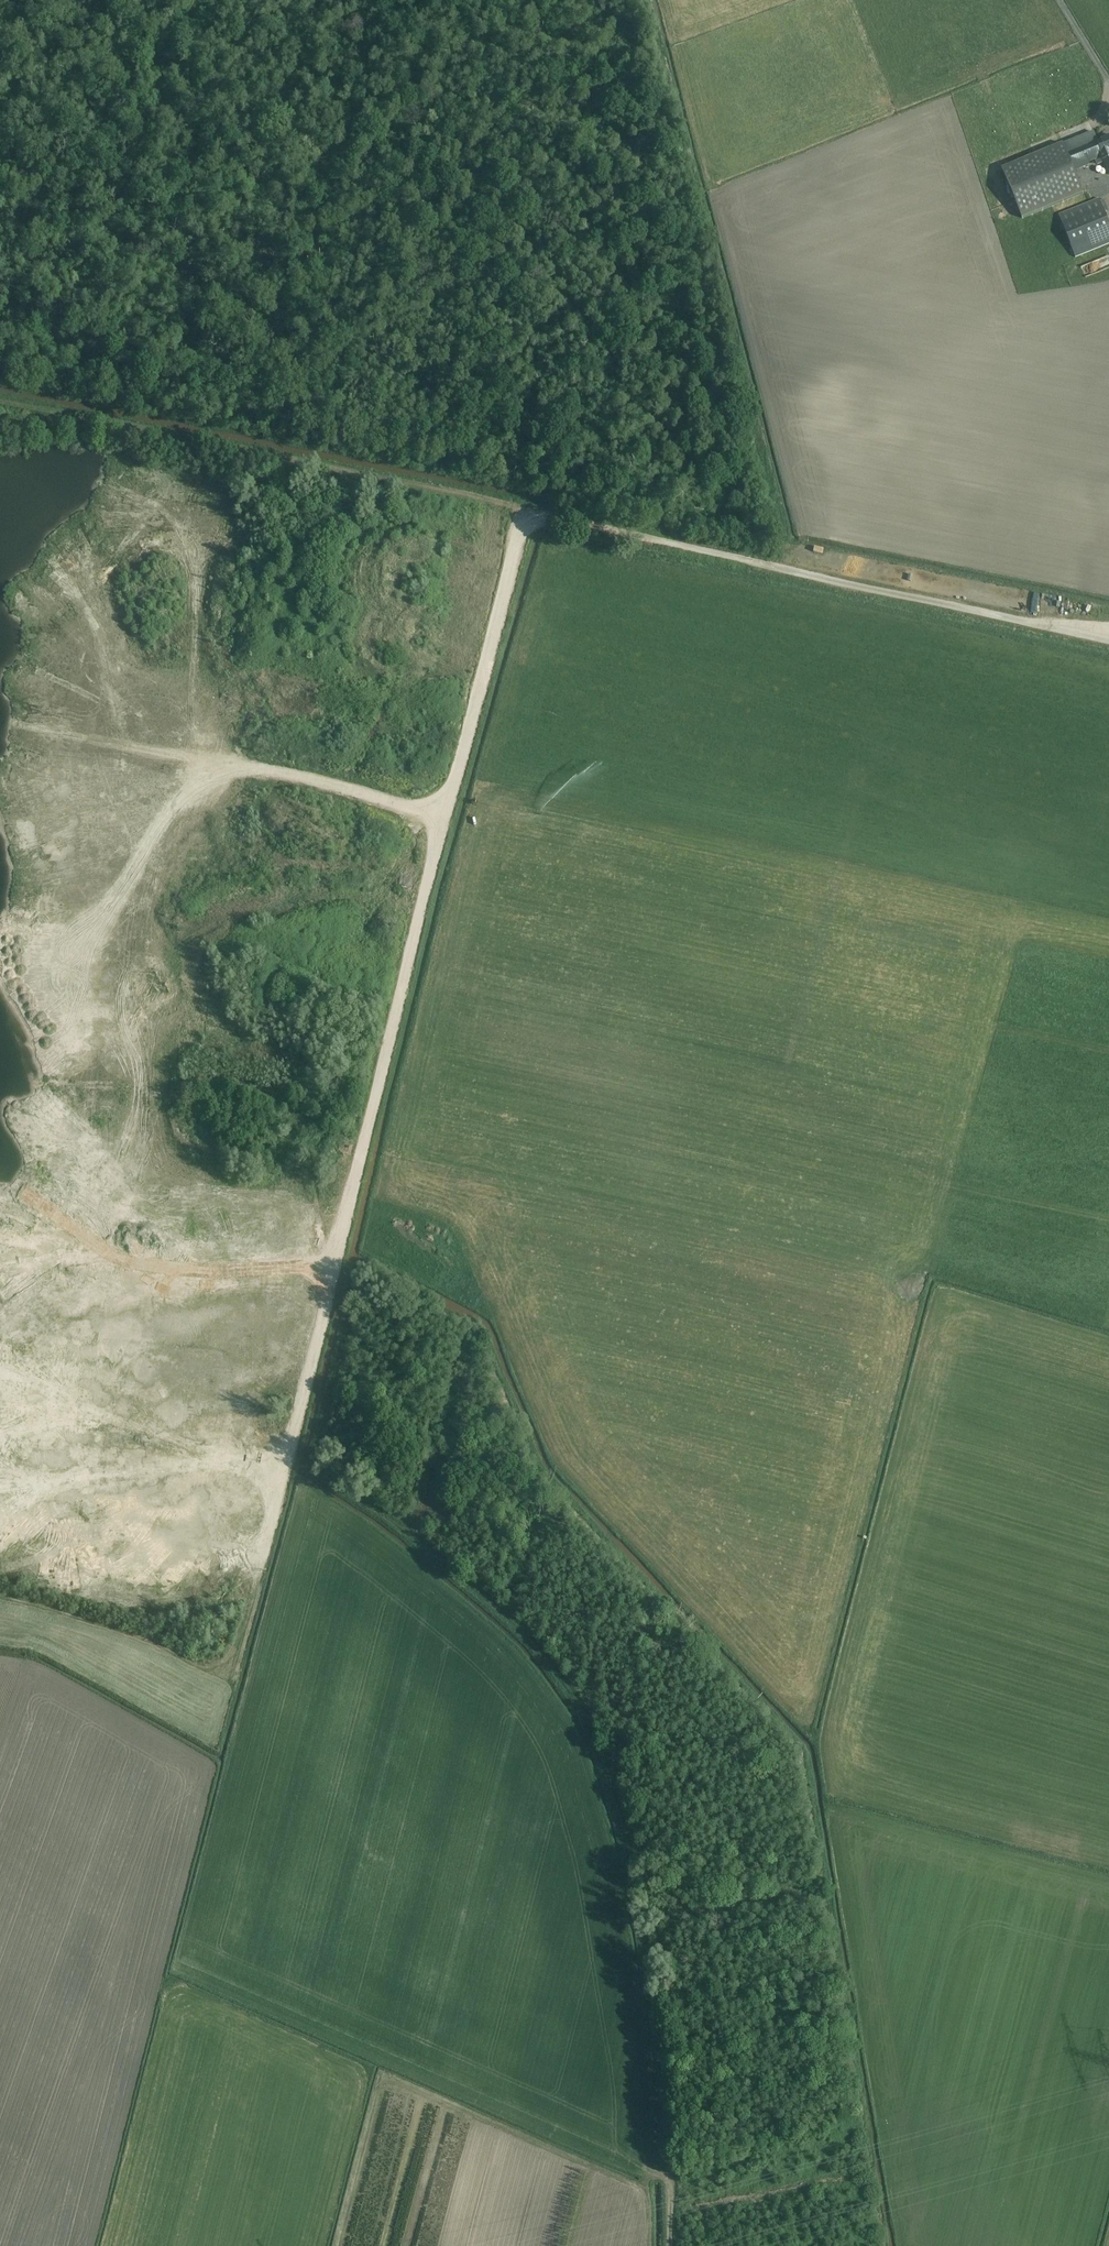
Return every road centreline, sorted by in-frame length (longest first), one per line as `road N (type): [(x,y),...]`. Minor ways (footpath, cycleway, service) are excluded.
road 1 (track): [(527,513),(230,1676)]
road 2 (unclassified): [(1108,654),(527,513)]
road 3 (track): [(449,818),(238,765),(188,776),(183,803)]

